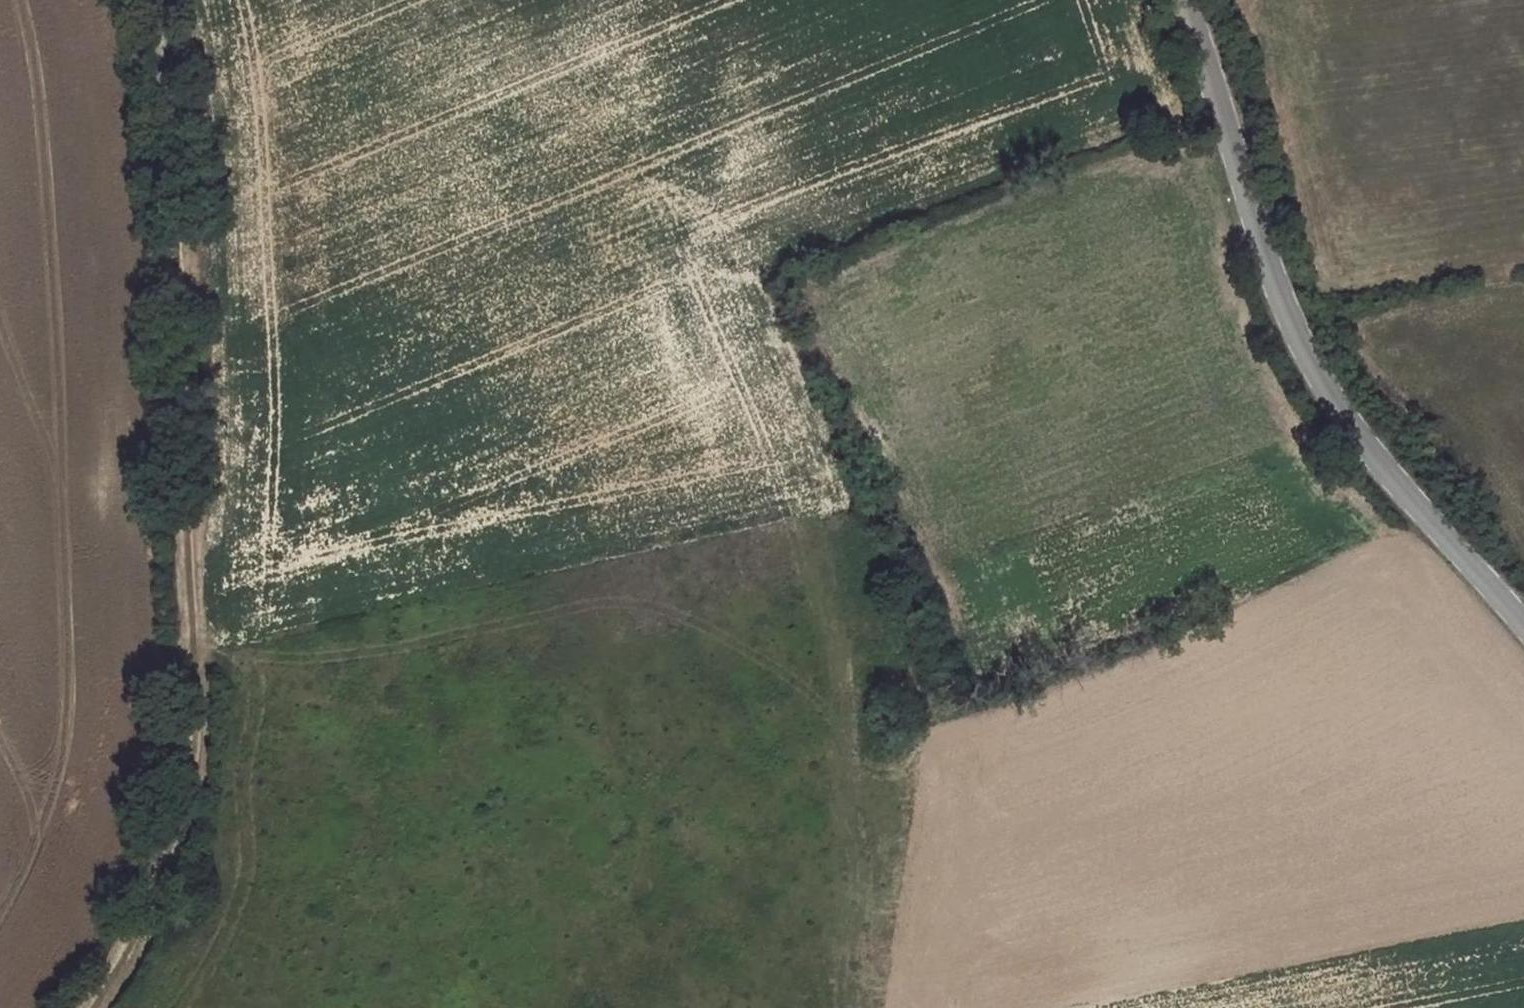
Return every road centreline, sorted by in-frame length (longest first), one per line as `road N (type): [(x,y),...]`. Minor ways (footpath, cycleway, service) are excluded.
road 1 (track): [(95,1007),(150,906),(190,758),(193,632),(170,96),(152,0)]
road 2 (unclassified): [(1523,618),(1348,422),(1295,336),(1184,0)]

